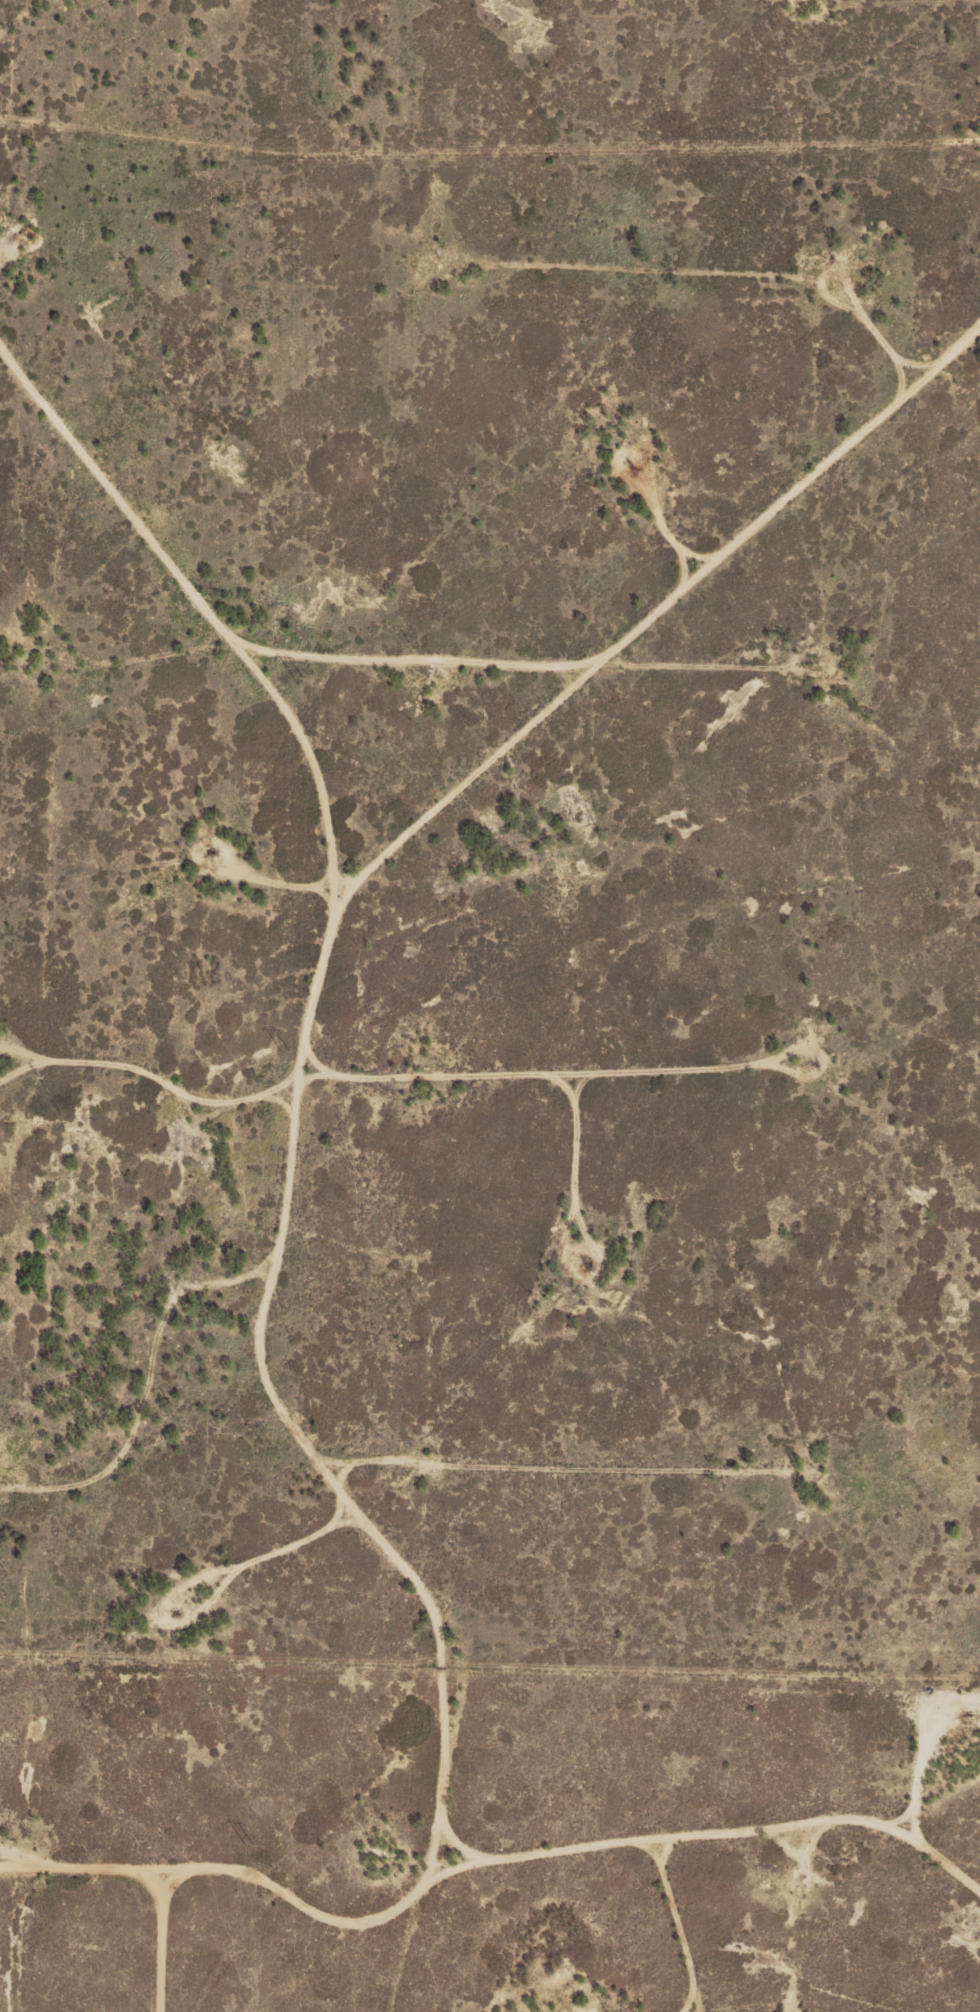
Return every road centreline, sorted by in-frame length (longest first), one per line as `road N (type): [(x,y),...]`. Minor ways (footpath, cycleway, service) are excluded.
road 1 (track): [(979,341),(863,449),(873,657),(631,667),(389,895),(389,956),(344,1108),(349,1189),(318,1300),(318,1392),(394,1483),(979,1495)]
road 2 (track): [(92,682),(294,657),(631,667),(863,449),(856,0)]
road 3 (track): [(0,277),(62,373),(92,682),(77,728),(71,1042),(102,1088),(198,1103),(344,1108)]
road 4 (track): [(0,1896),(217,1898),(238,1873),(288,1873),(348,1898),(464,1862),(943,1848),(979,1857)]
road 5 (track): [(82,297),(858,313)]
road 6 (track): [(0,371),(62,373),(294,657),(339,738),(389,895)]
road 7 (track): [(834,1118),(602,1130),(517,1145),(491,1169),(463,1485)]
road 8 (track): [(67,2011),(76,1518),(31,1447),(0,1447)]
road 9 (track): [(438,2011),(464,1862),(475,1655),(449,1569),(394,1483)]
road 10 (track): [(62,373),(82,297),(122,211),(109,0)]
road 11 (track): [(232,1318),(223,1357),(166,1451),(76,1518)]
road 12 (track): [(832,1853),(826,2011)]

